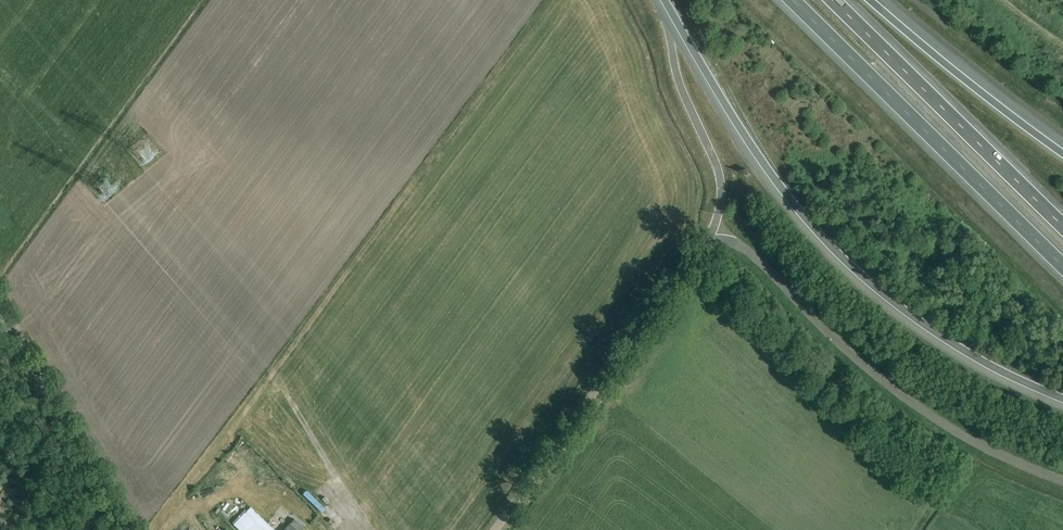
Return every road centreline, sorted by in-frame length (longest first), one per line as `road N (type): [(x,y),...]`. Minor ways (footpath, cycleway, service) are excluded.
road 1 (unclassified): [(1062,483),(925,412),(853,356),(757,258),(717,239),(495,529)]
road 2 (trunk): [(664,0),(772,177),(840,255),(955,345),(1062,400)]
road 3 (motorway): [(792,0),(1062,267)]
road 4 (motorway): [(1062,226),(832,0)]
road 5 (unclassified): [(0,310),(126,529)]
road 6 (trunk): [(1062,155),(871,0)]

